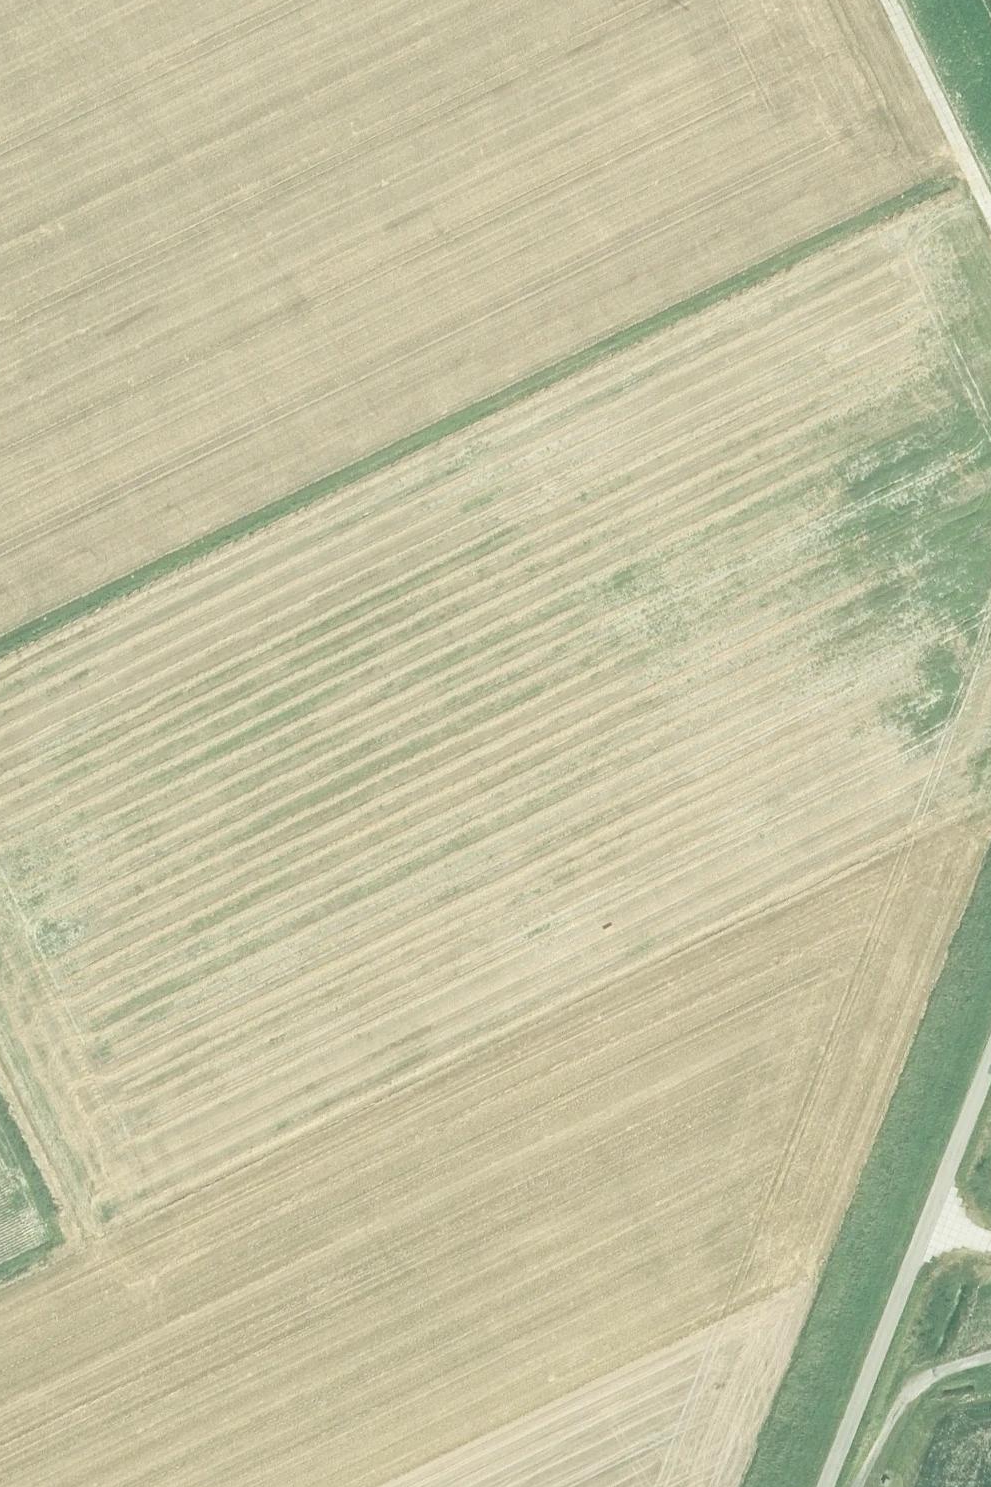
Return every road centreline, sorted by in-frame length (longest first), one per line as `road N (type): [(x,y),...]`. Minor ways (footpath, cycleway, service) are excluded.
road 1 (unclassified): [(825,1486),(990,1061)]

